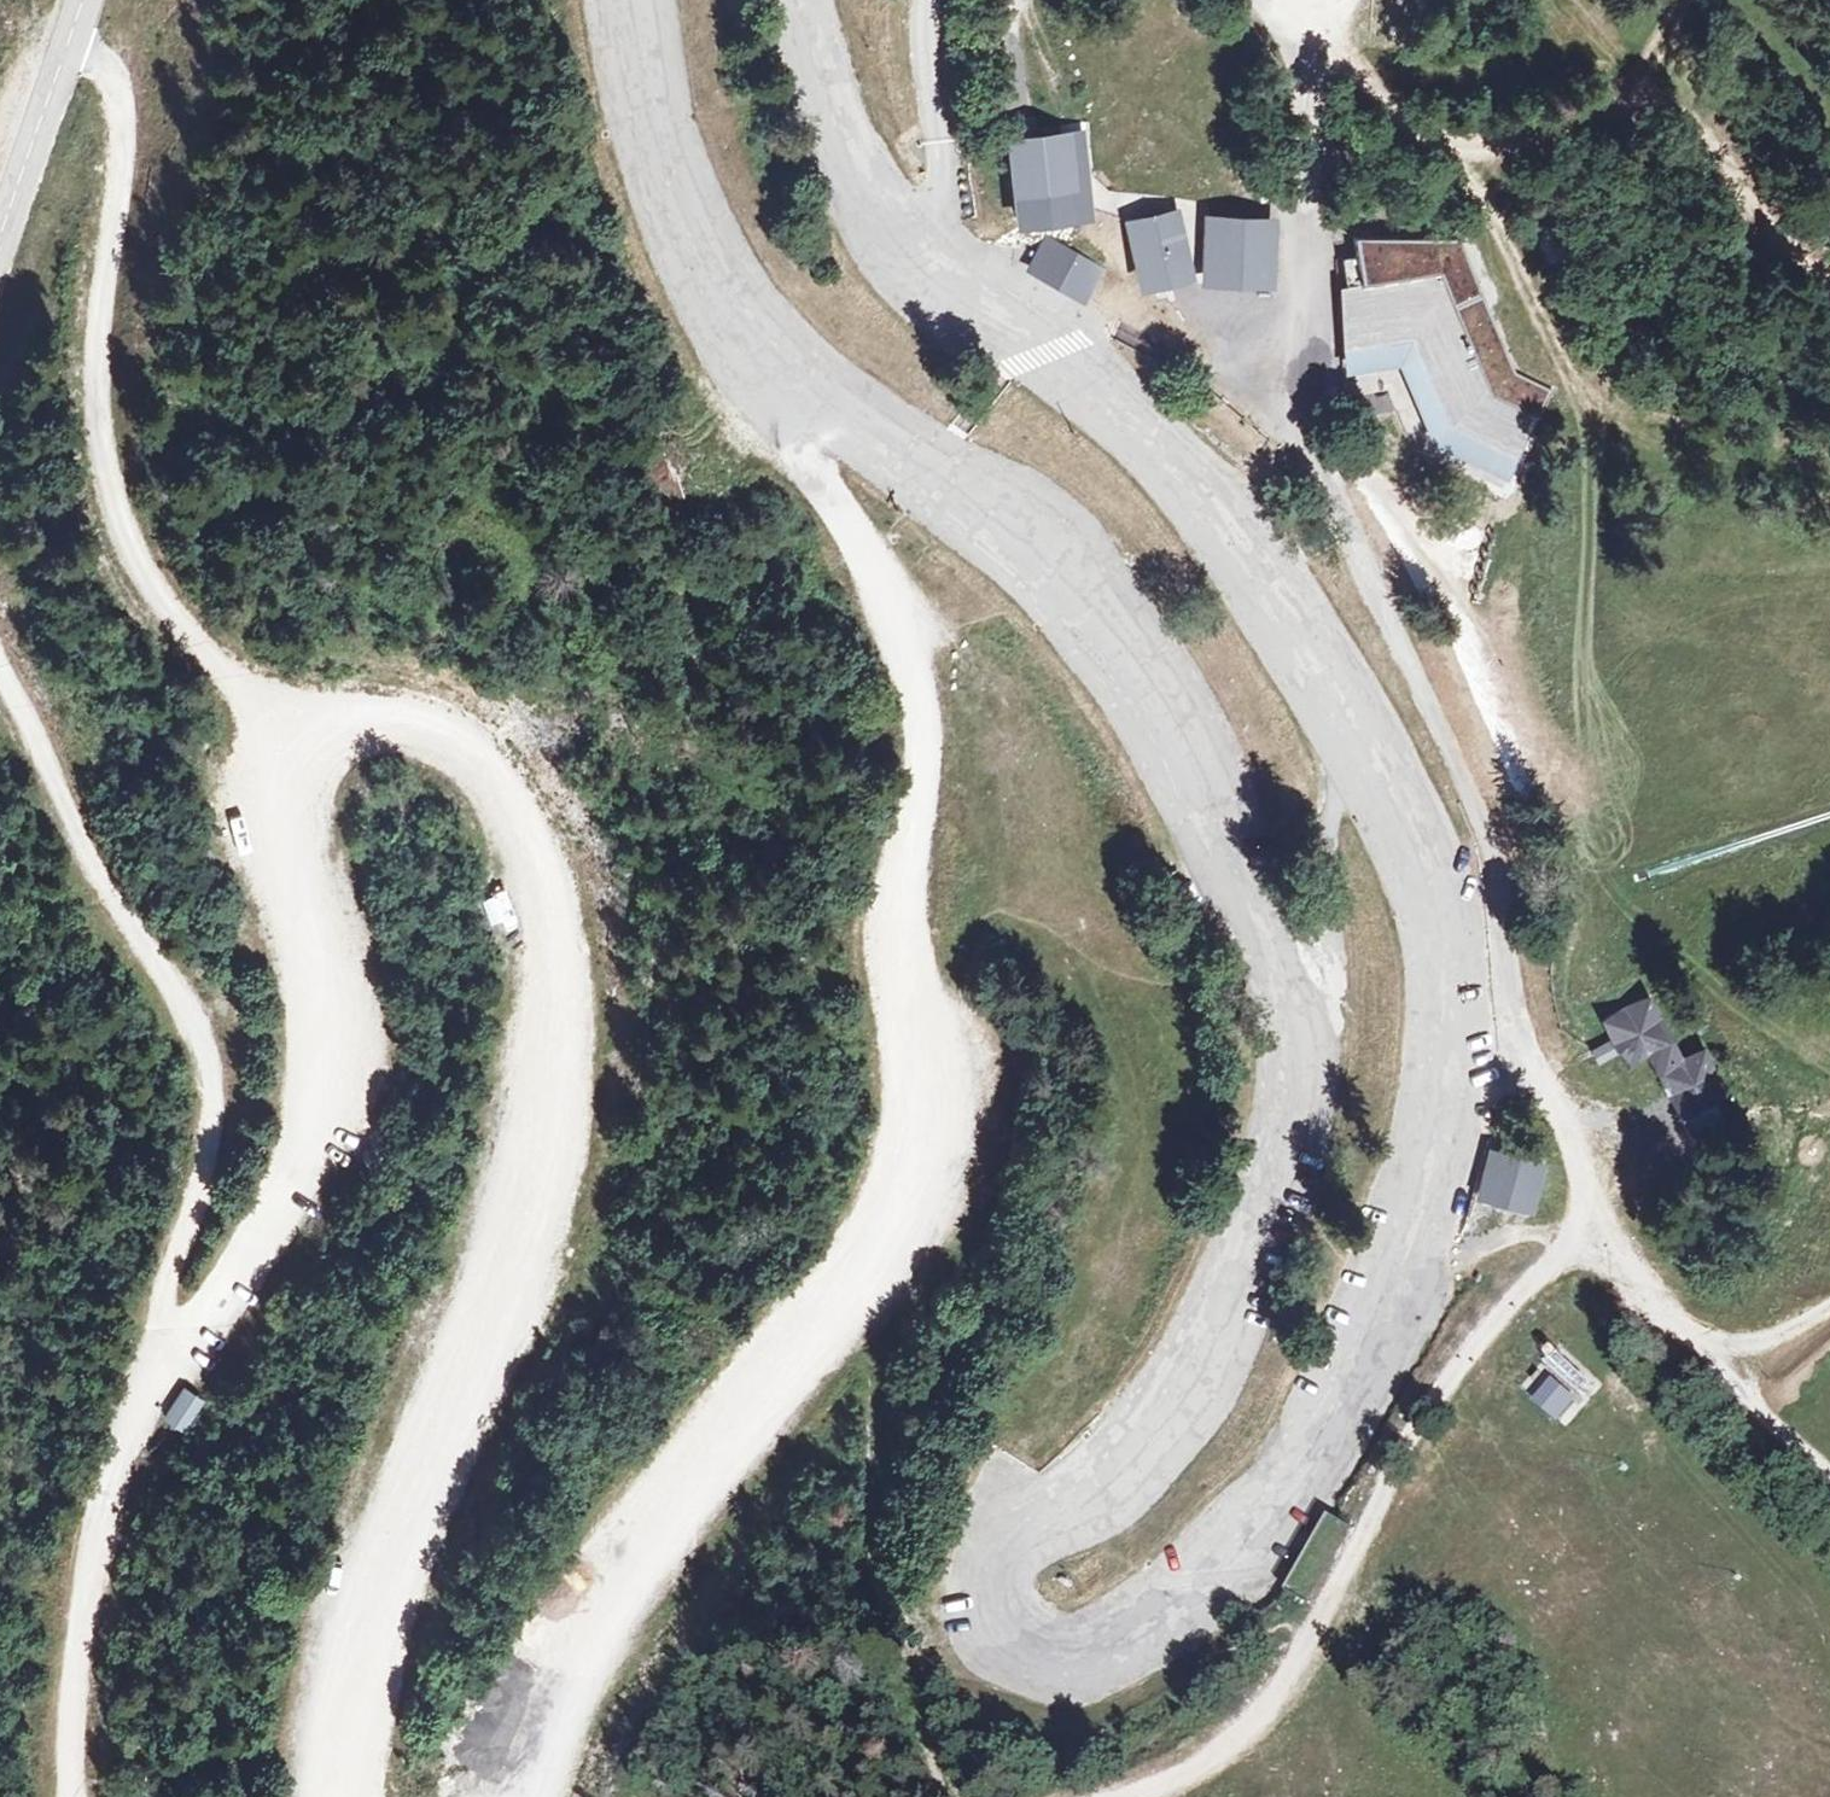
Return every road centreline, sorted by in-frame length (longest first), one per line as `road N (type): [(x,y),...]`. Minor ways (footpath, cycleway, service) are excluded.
road 1 (unclassified): [(636,0),(686,211),(762,346),(822,400),(1047,553),(1094,609),(1179,728),(1290,988),(1300,1081),(1238,1280),(1163,1426),(1121,1466),(1023,1533),(989,1581),(996,1625),(1010,1648),(1036,1659),(1079,1656),(1169,1612),(1297,1472),(1364,1358),(1433,1148),(1449,1009),(1443,931),(1403,815),(1294,622)]
road 2 (track): [(327,1796),(393,1536),(527,1166),(544,947),(496,793),(422,717),(303,707),(259,800),(308,921),(336,1096),(260,1259),(158,1387)]
road 3 (track): [(762,346),(803,457),(861,541),(900,621),(922,721),(900,926),(918,1077),(915,1170),(871,1259),(661,1518),(561,1679),(511,1796)]
road 4 (unclassified): [(1294,622),(1167,459),(1028,344),(916,268),(881,225),(862,192),(799,0)]
road 5 (track): [(303,707),(166,615),(112,515),(103,321),(129,179),(133,98),(68,43)]
road 6 (track): [(158,1387),(168,1295),(208,1135),(206,1058),(188,1016),(111,898),(0,672)]
road 7 (track): [(1131,1796),(1207,1764),(1277,1706),(1431,1397),(1560,1260),(1608,1236)]
road 8 (track): [(1449,1009),(1502,930),(1496,865),(1479,806),(1276,389),(1238,377)]
road 9 (track): [(1714,159),(1686,138),(1629,122),(1440,145),(1397,122),(1309,8),(1312,0)]
road 10 (track): [(158,1387),(109,1518),(95,1590),(77,1796)]
road 11 (track): [(1276,389),(1299,355),(1310,307),(1310,129),(1293,46),(1309,8),(1296,0)]
road 12 (track): [(1608,1236),(1698,1339),(1733,1355),(1755,1408),(1829,1468)]
road 13 (track): [(1449,1009),(1507,1043),(1548,1094),(1574,1132),(1608,1236)]
road 14 (tertiary): [(0,238),(82,0)]
road 15 (track): [(1714,159),(1829,269)]
road 16 (track): [(1012,0),(1018,134)]

